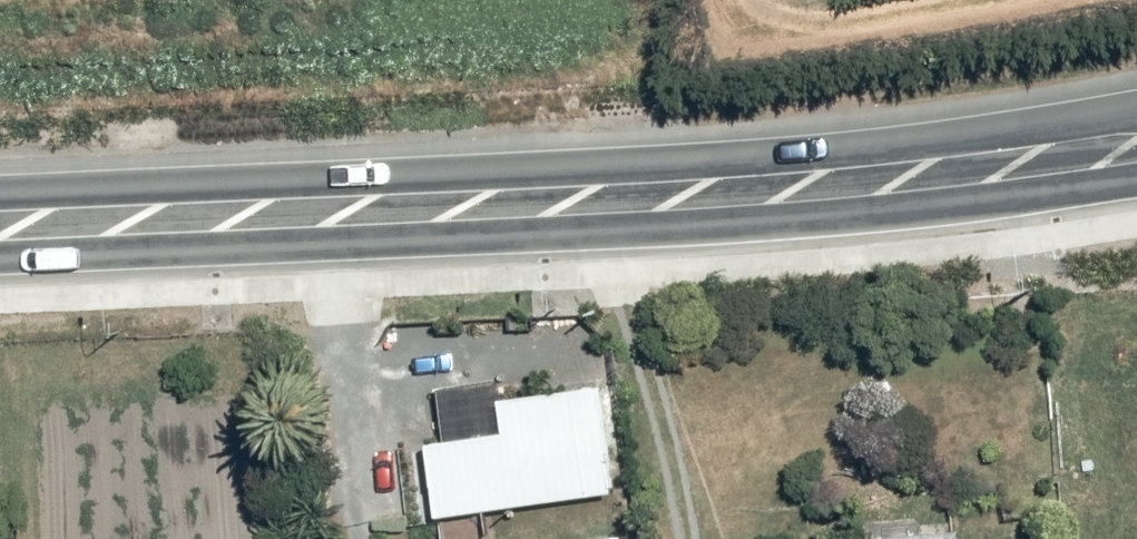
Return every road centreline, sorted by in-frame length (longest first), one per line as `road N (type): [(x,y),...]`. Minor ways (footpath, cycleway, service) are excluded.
road 1 (primary): [(0,185),(848,149),(1136,103)]
road 2 (primary): [(1136,185),(870,228),(0,267)]

